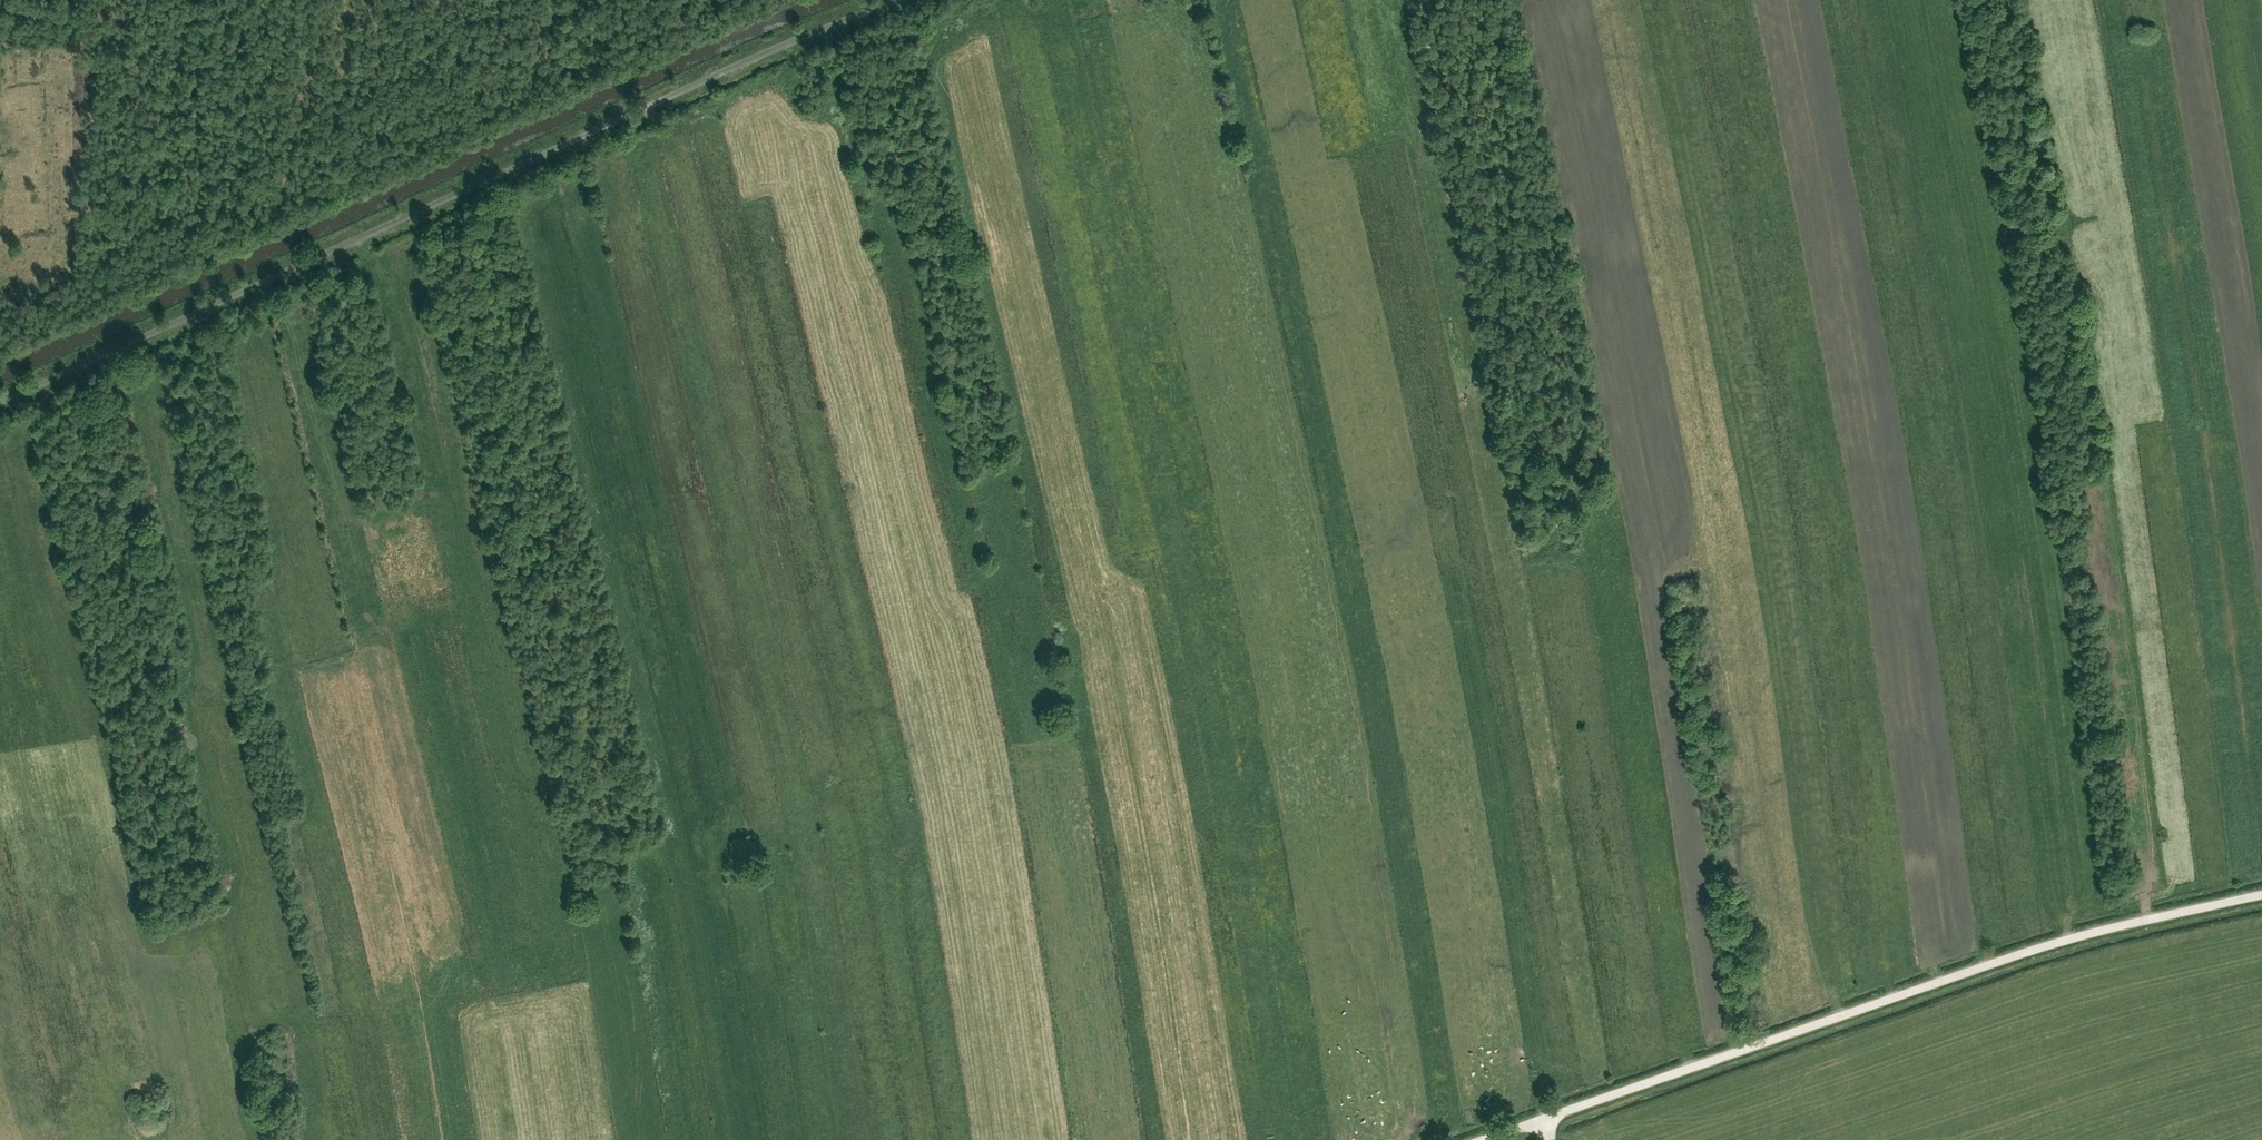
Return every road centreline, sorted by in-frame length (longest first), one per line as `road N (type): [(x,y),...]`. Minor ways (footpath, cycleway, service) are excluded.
road 1 (track): [(0,403),(360,229),(896,0)]
road 2 (unclassified): [(1545,1118),(2055,943),(2261,895)]

